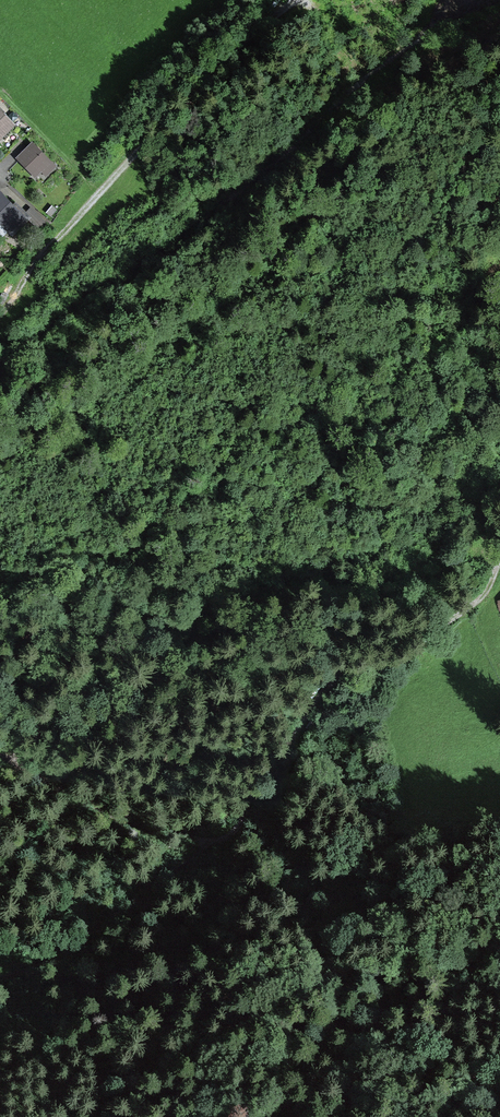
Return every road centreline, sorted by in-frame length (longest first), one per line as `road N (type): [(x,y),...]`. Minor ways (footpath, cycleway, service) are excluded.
road 1 (track): [(499,551),(472,605),(411,649),(331,681),(225,835),(48,958),(0,978)]
road 2 (track): [(294,0),(201,83),(44,251),(0,310)]
road 3 (track): [(217,841),(114,819),(0,757)]
road 4 (track): [(499,70),(449,111),(395,129),(359,164),(322,174)]
road 5 (track): [(392,263),(352,279),(325,309),(278,332),(245,381)]
road 6 (track): [(357,417),(358,383),(387,304),(392,263)]
road 7 (track): [(392,263),(428,224),(499,208)]

